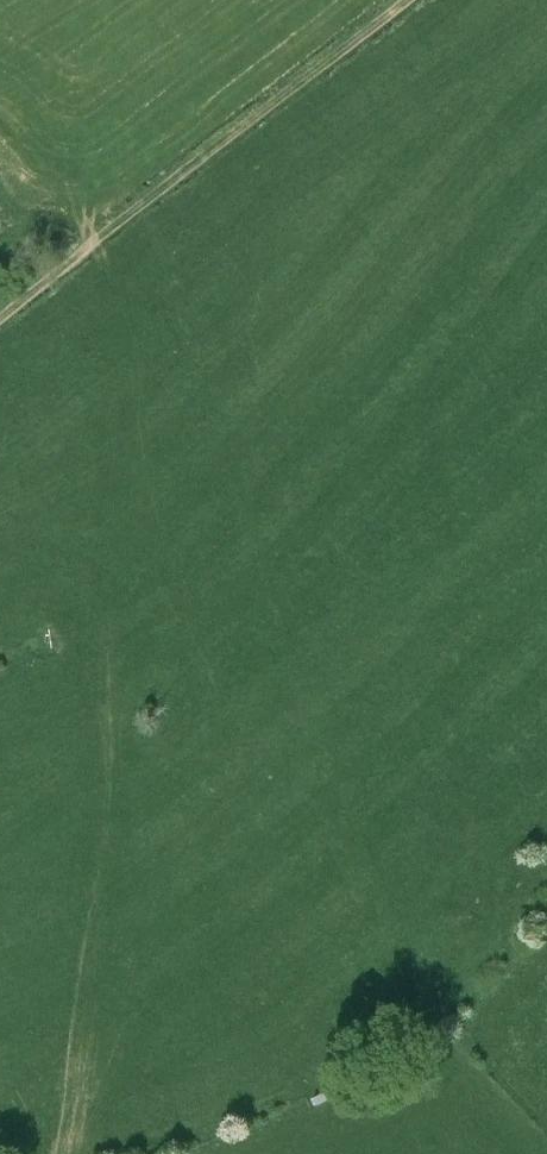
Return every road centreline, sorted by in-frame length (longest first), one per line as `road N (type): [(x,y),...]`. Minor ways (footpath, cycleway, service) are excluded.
road 1 (track): [(407,0),(0,316)]

